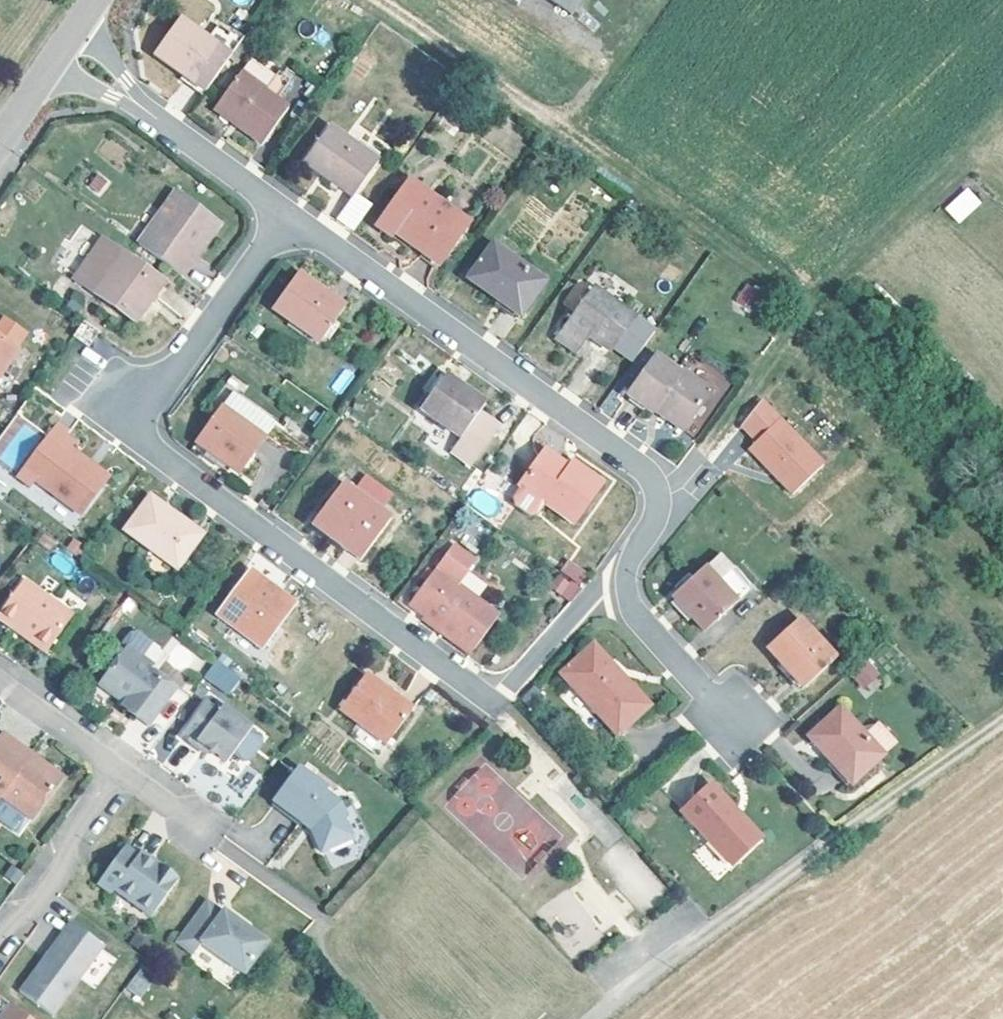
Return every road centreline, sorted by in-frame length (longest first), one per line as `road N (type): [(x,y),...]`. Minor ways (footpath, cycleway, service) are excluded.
road 1 (residential): [(610,590),(512,691),(463,692),(154,450),(145,408),(292,218)]
road 2 (residential): [(292,218),(662,480),(659,522),(610,590)]
road 3 (track): [(725,920),(1002,720)]
road 4 (residential): [(67,47),(292,218)]
road 5 (residential): [(0,943),(124,773)]
road 6 (residential): [(610,590),(732,725)]
road 7 (residential): [(593,1018),(725,920)]
road 8 (residential): [(0,681),(124,773)]

